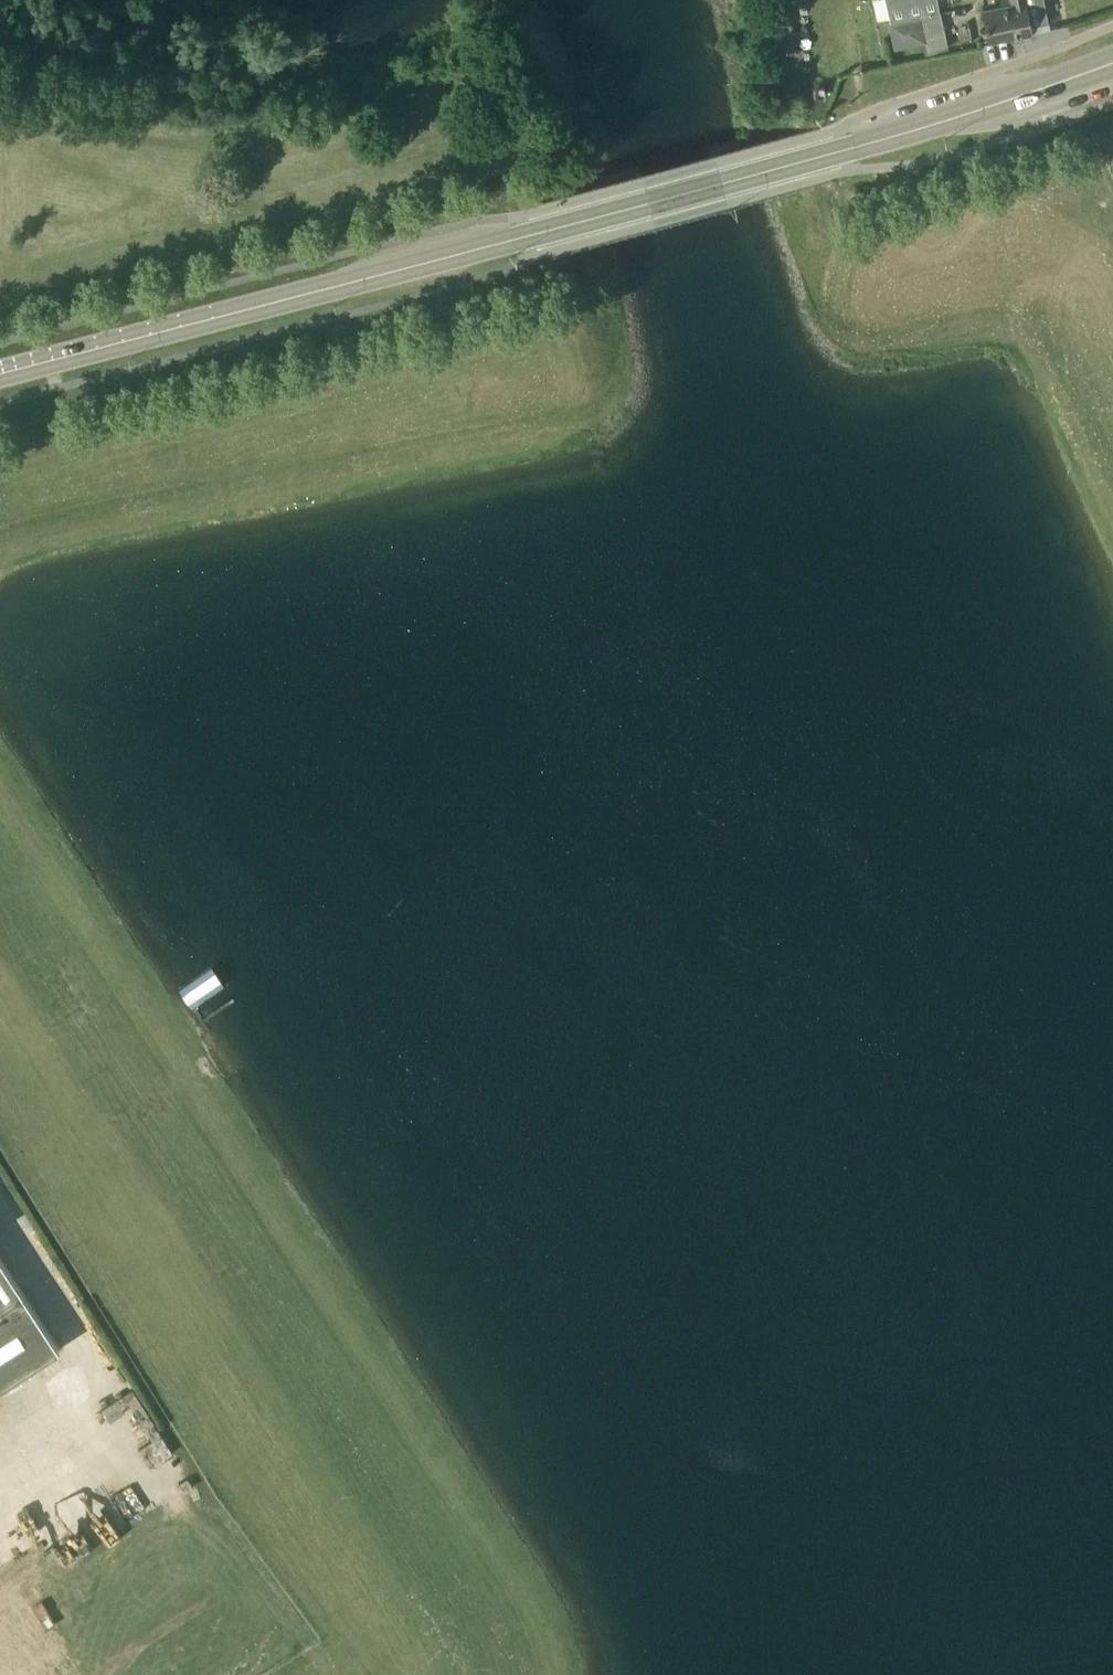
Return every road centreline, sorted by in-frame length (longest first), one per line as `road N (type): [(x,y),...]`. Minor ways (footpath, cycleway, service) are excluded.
road 1 (secondary): [(532,235),(1112,66)]
road 2 (secondary): [(532,235),(0,377)]

